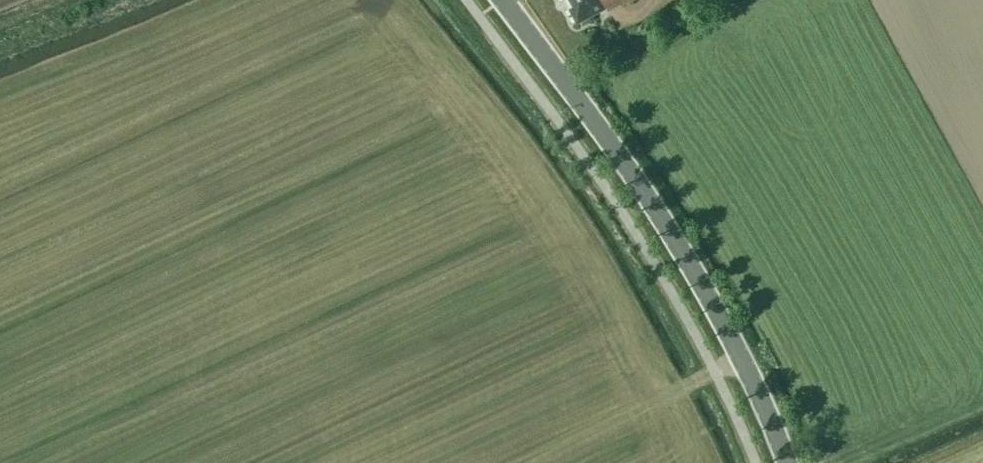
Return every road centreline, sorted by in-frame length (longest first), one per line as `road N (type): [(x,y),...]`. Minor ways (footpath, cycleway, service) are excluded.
road 1 (tertiary): [(787,462),(694,270),(503,0)]

